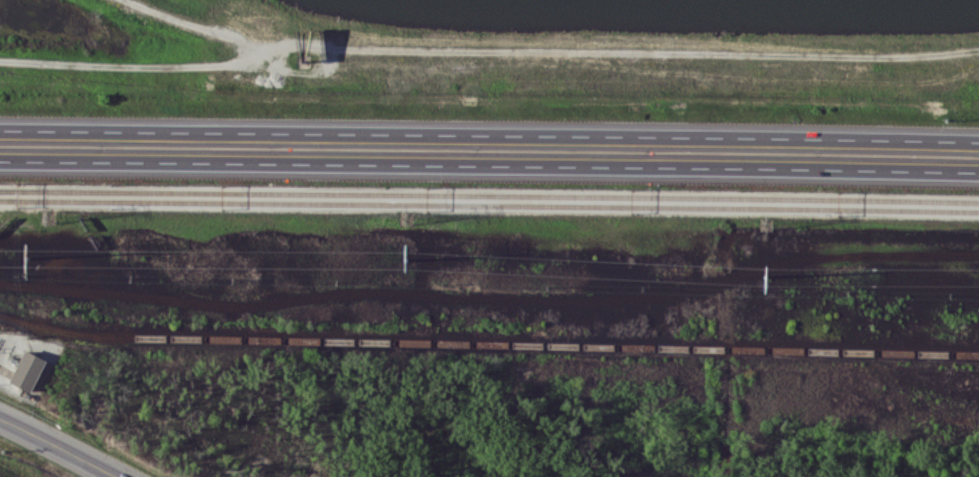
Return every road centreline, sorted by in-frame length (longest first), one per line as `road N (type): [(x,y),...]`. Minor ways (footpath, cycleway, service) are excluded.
road 1 (motorway): [(978,141),(0,129)]
road 2 (motorway): [(0,159),(978,170)]
road 3 (track): [(336,71),(558,57),(640,73),(904,83),(978,63)]
road 4 (primary): [(0,416),(120,476)]

